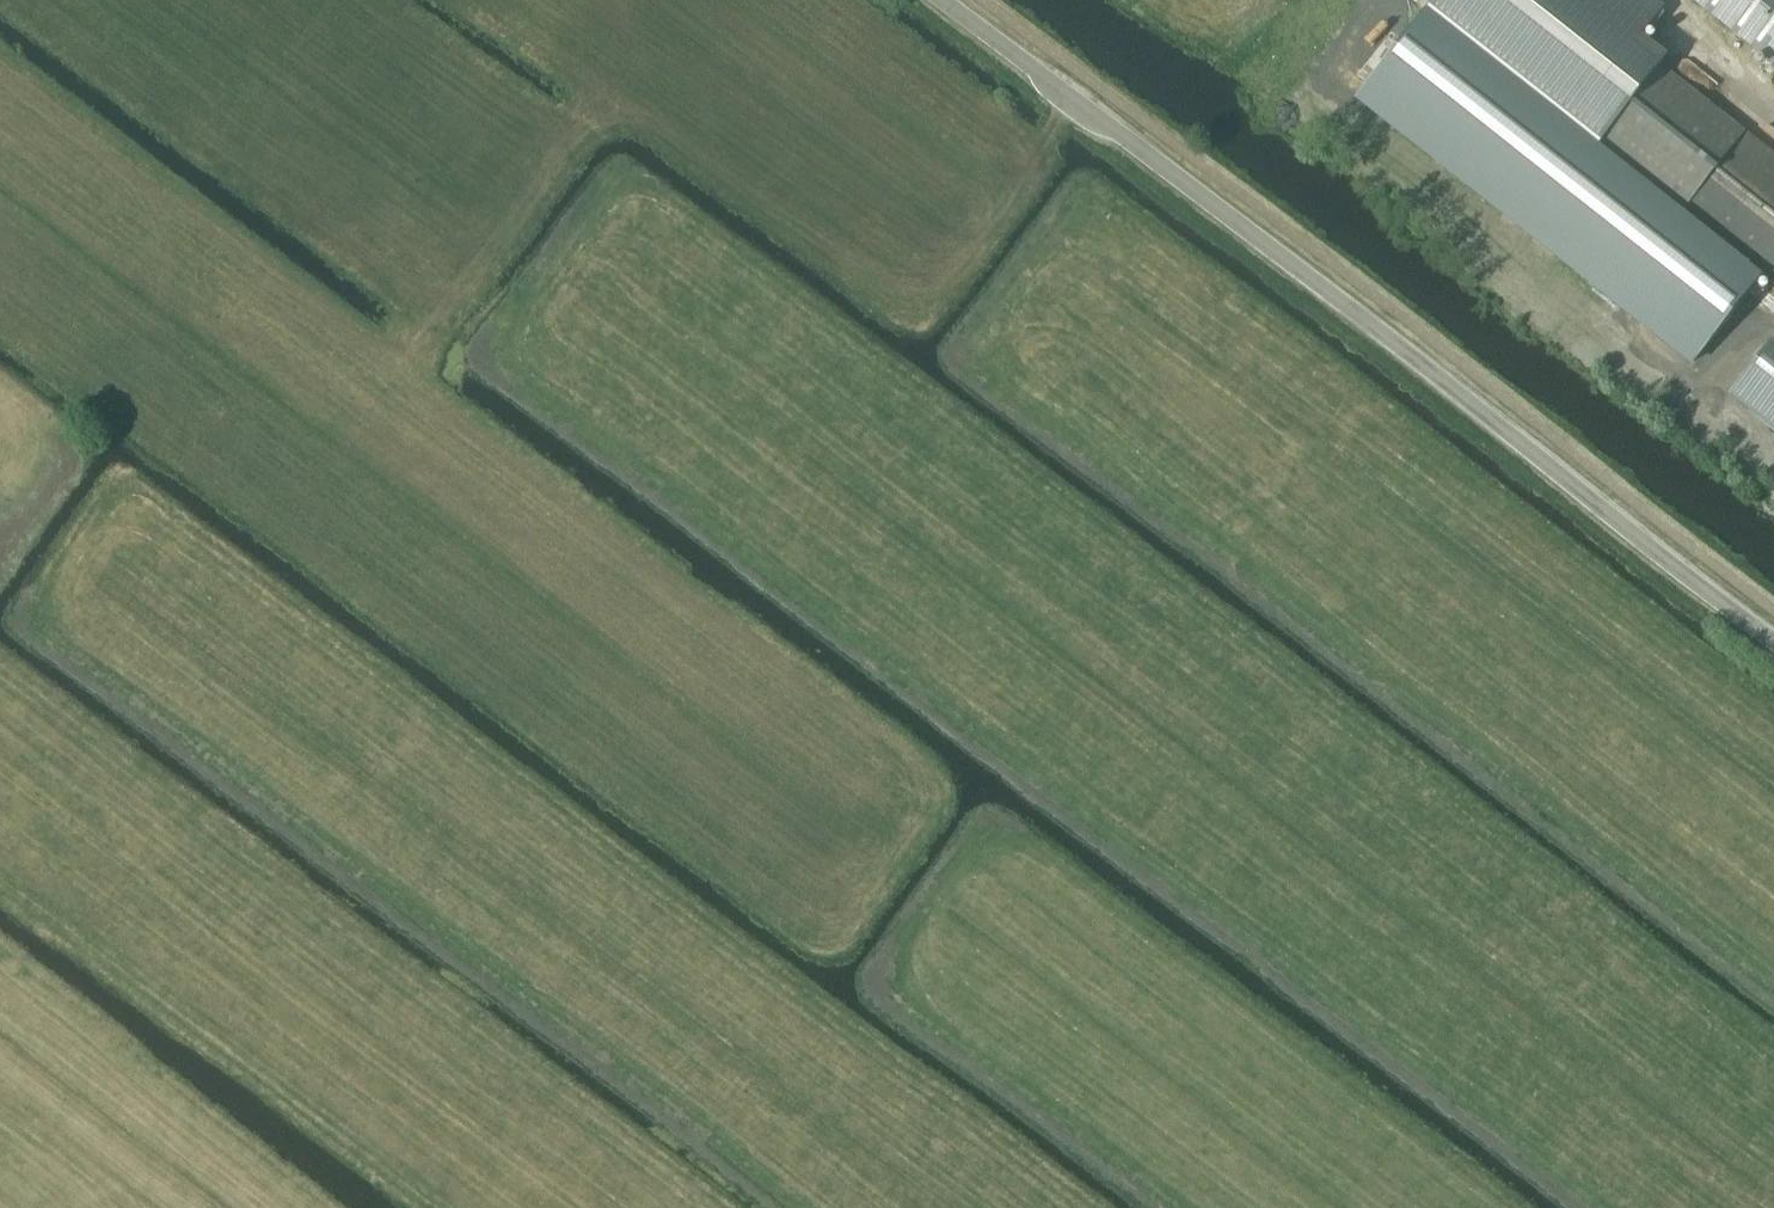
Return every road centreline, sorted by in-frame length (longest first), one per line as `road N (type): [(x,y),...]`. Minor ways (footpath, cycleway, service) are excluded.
road 1 (tertiary): [(1773,641),(931,0)]
road 2 (track): [(1773,95),(1674,0)]

